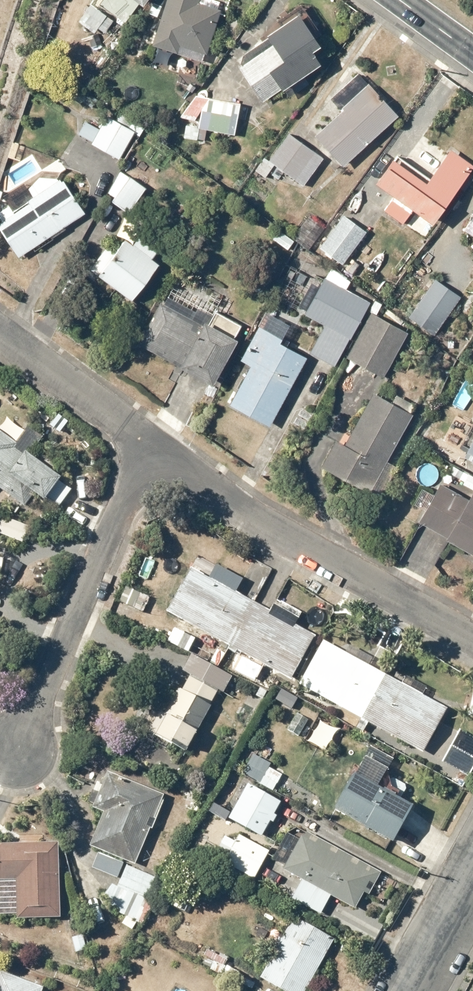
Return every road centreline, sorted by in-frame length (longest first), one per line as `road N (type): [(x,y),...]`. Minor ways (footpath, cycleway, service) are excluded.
road 1 (residential): [(156,449),(268,527),(472,642)]
road 2 (residential): [(18,753),(156,449)]
road 3 (residential): [(0,336),(156,449)]
road 4 (residential): [(405,990),(472,865)]

